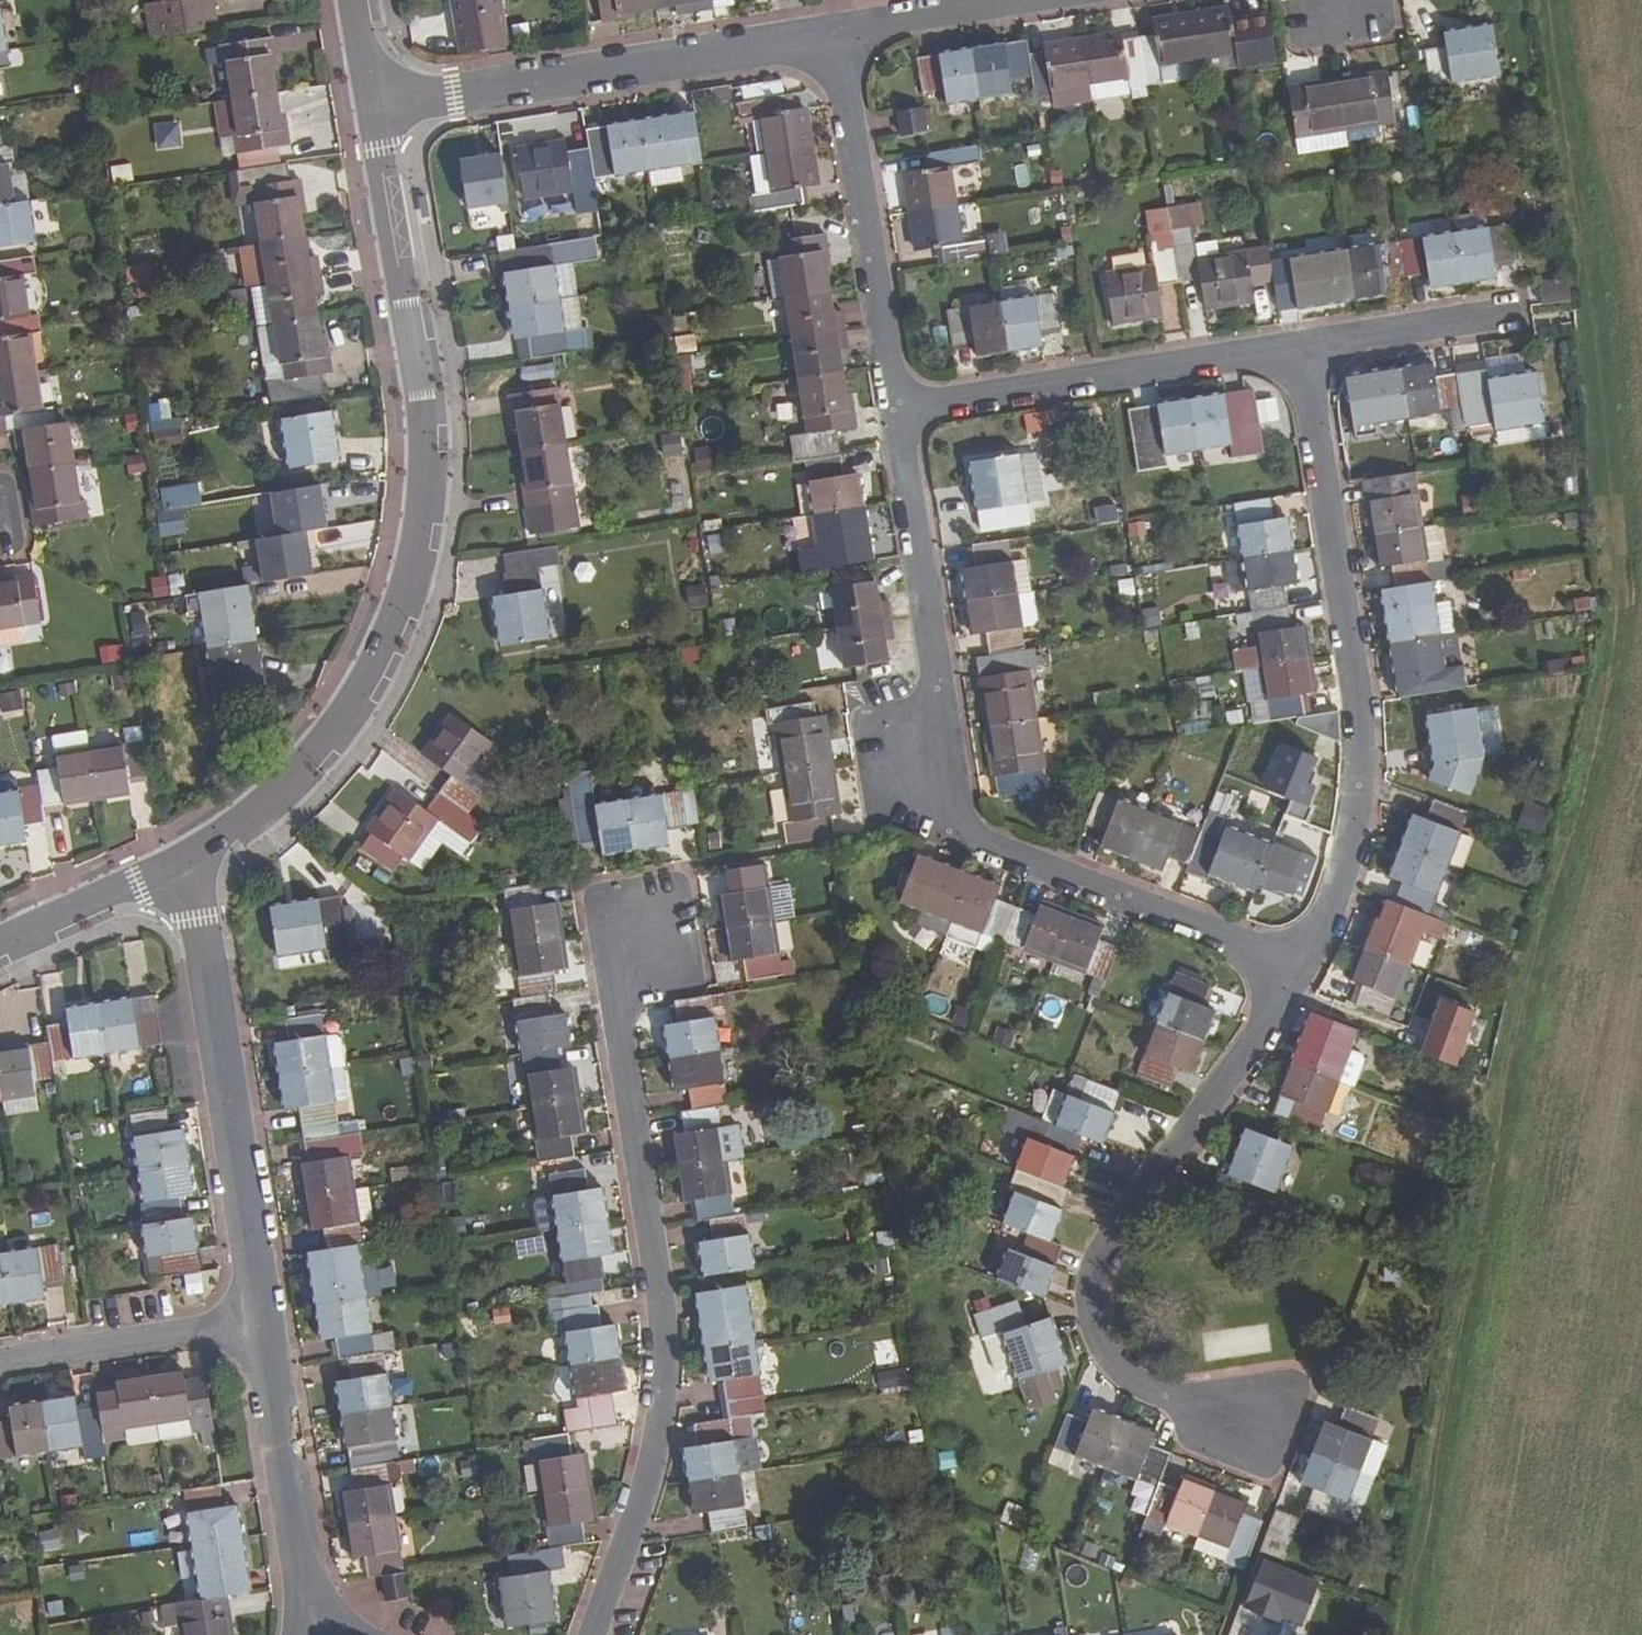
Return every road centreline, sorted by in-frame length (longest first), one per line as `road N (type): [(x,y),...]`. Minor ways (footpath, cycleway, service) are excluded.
road 1 (track): [(1545,0),(1613,602),(1595,764),(1404,1634)]
road 2 (tertiary): [(376,110),(427,406),(429,478),(415,571),(383,662),(334,740),(268,808),(184,865)]
road 3 (residential): [(896,408),(937,687),(921,776),(974,838),(1298,964)]
road 4 (residential): [(593,1634),(641,1507),(665,1395),(662,1319),(617,1008),(642,936)]
road 5 (residential): [(1298,964),(1332,907),(1349,847),(1360,713),(1302,347)]
road 6 (residential): [(1255,1420),(1178,1400),(1125,1370),(1094,1314),(1101,1268),(1242,1065),(1298,964)]
road 7 (residential): [(841,31),(376,110)]
road 8 (residential): [(184,865),(267,1324)]
road 9 (residential): [(896,408),(1302,347)]
road 10 (residential): [(841,31),(896,408)]
road 11 (residential): [(267,1324),(310,1591)]
road 12 (residential): [(267,1324),(0,1364)]
road 13 (residential): [(1302,347),(1510,311)]
road 14 (tertiary): [(184,865),(0,948)]
road 15 (residential): [(1009,0),(841,31)]

